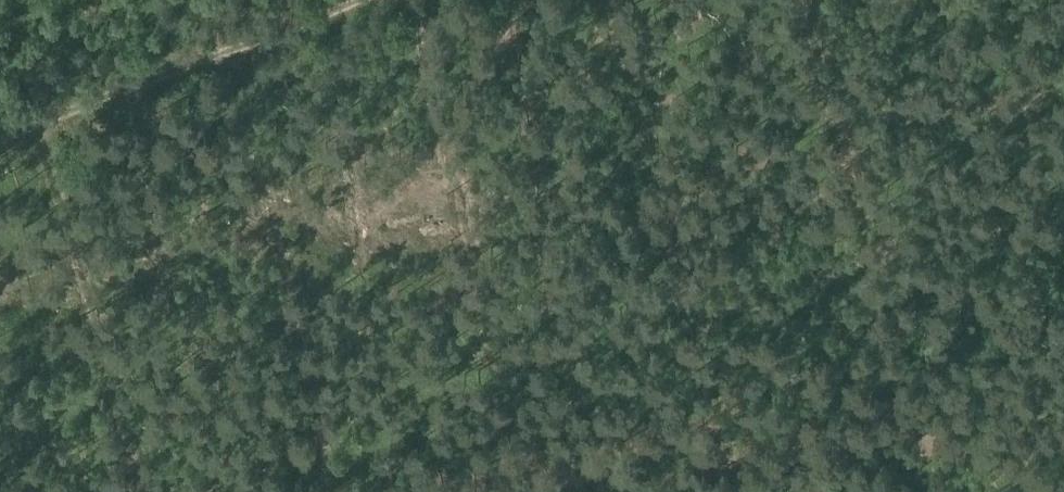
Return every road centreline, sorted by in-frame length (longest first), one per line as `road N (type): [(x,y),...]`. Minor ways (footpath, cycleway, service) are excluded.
road 1 (track): [(0,142),(360,0)]
road 2 (track): [(136,491),(48,123)]

